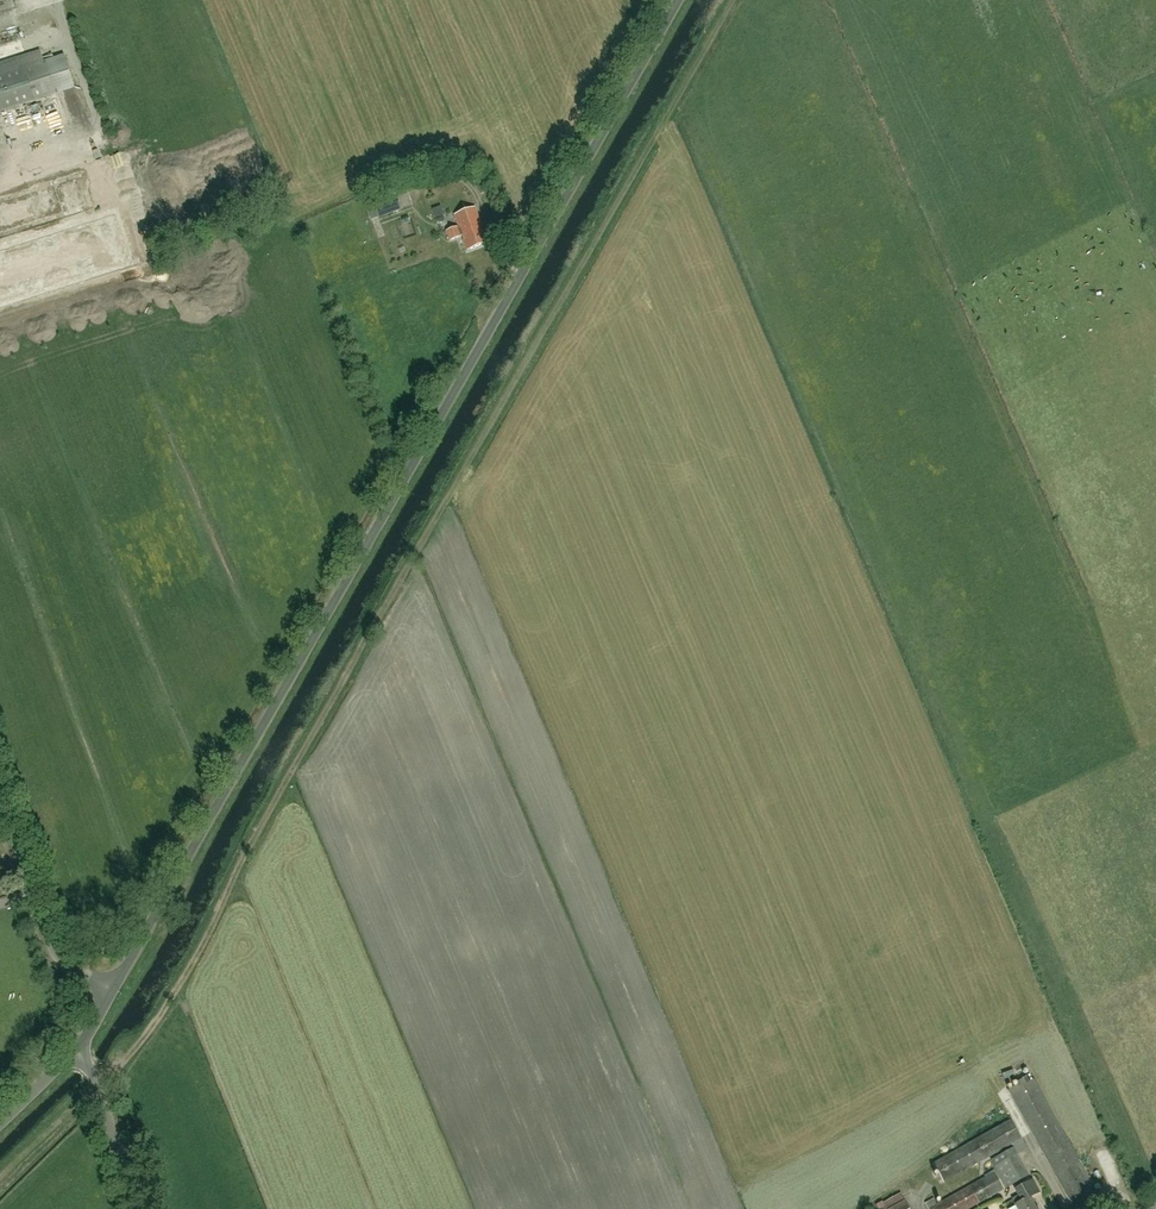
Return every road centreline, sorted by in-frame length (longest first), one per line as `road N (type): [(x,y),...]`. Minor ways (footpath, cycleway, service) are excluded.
road 1 (track): [(0,1174),(146,1036),(729,0)]
road 2 (unclassified): [(115,987),(680,0)]
road 3 (unclassified): [(115,987),(56,958),(0,790)]
road 4 (unclassified): [(137,1208),(82,1047)]

